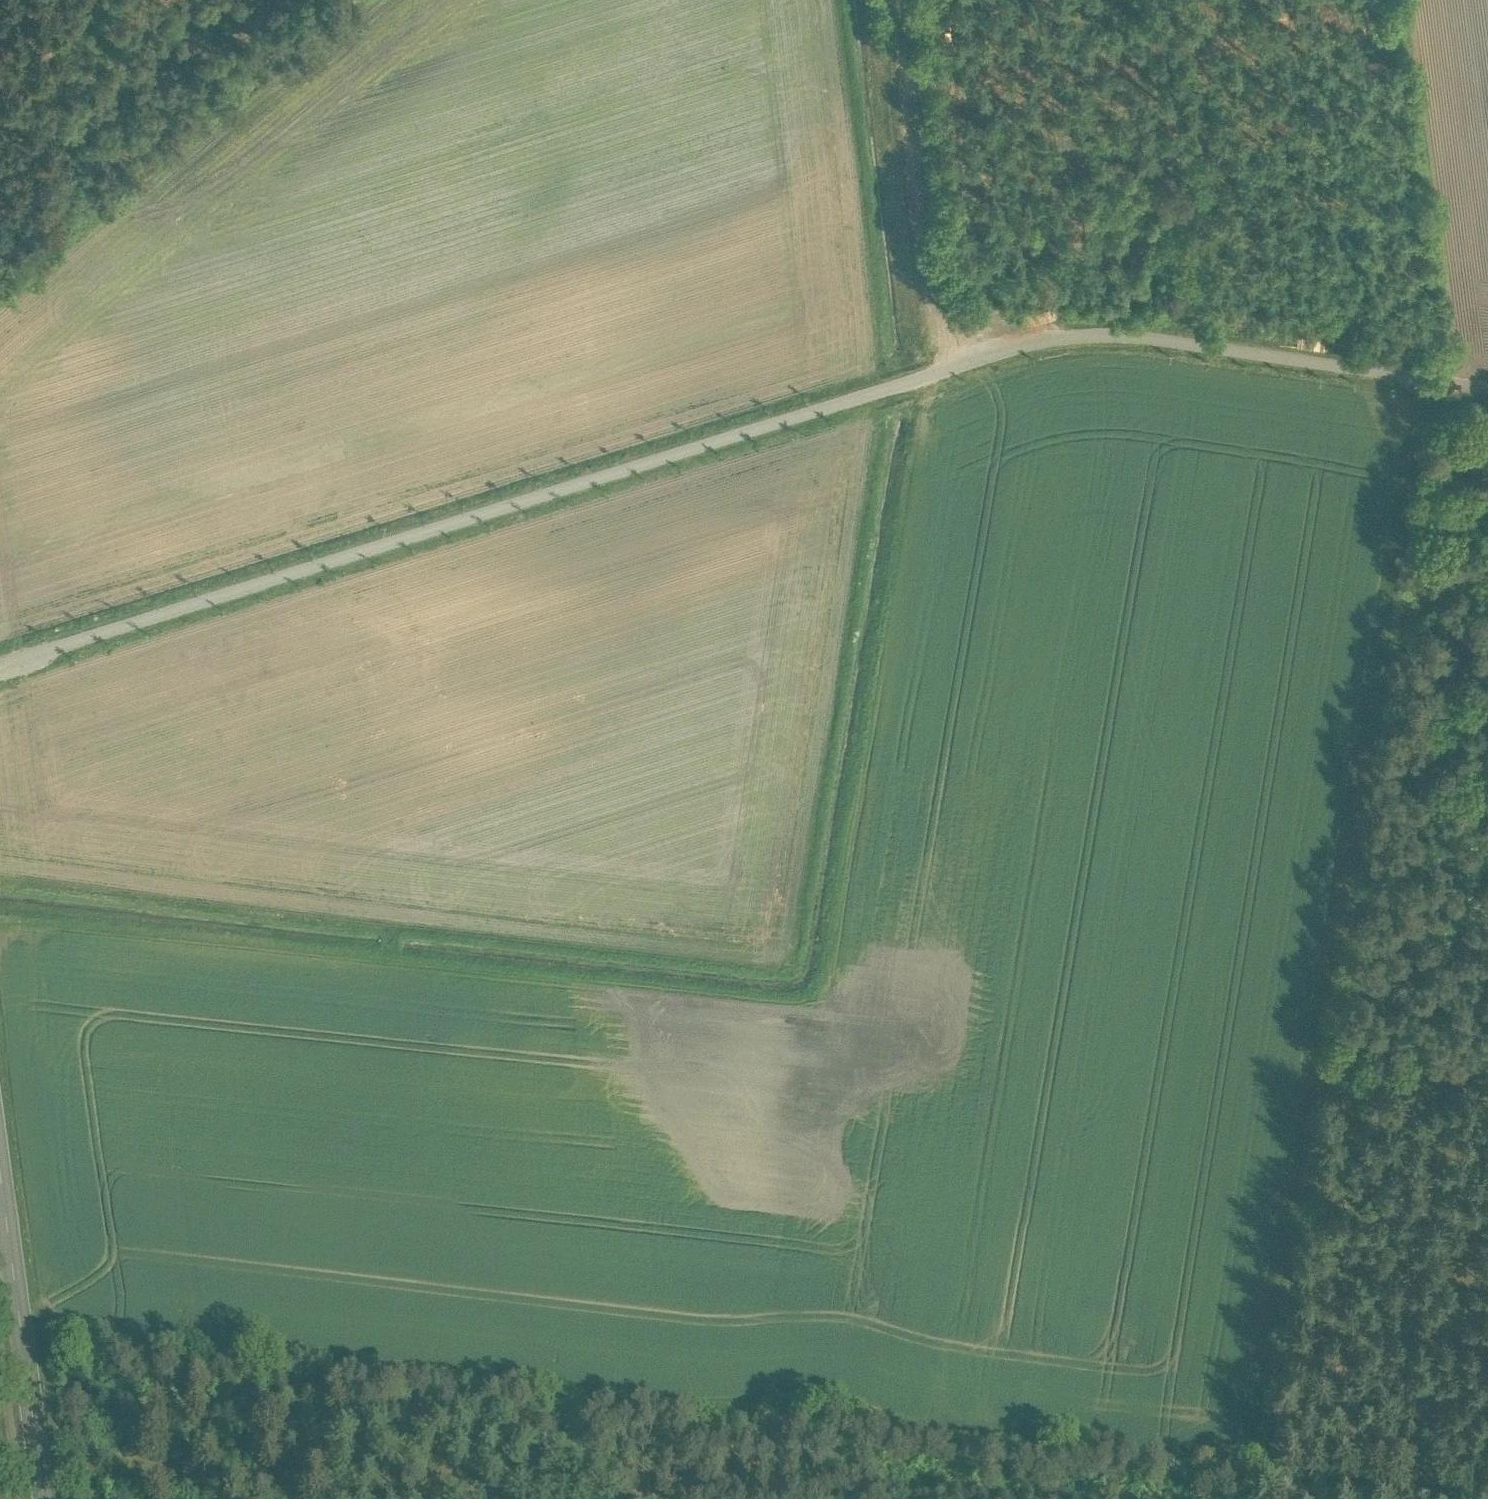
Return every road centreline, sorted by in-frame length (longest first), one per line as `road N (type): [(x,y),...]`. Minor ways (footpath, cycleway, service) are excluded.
road 1 (unclassified): [(1487,385),(1155,333),(1071,332),(0,666)]
road 2 (track): [(900,0),(961,367)]
road 3 (secondary): [(44,1498),(0,1176)]

